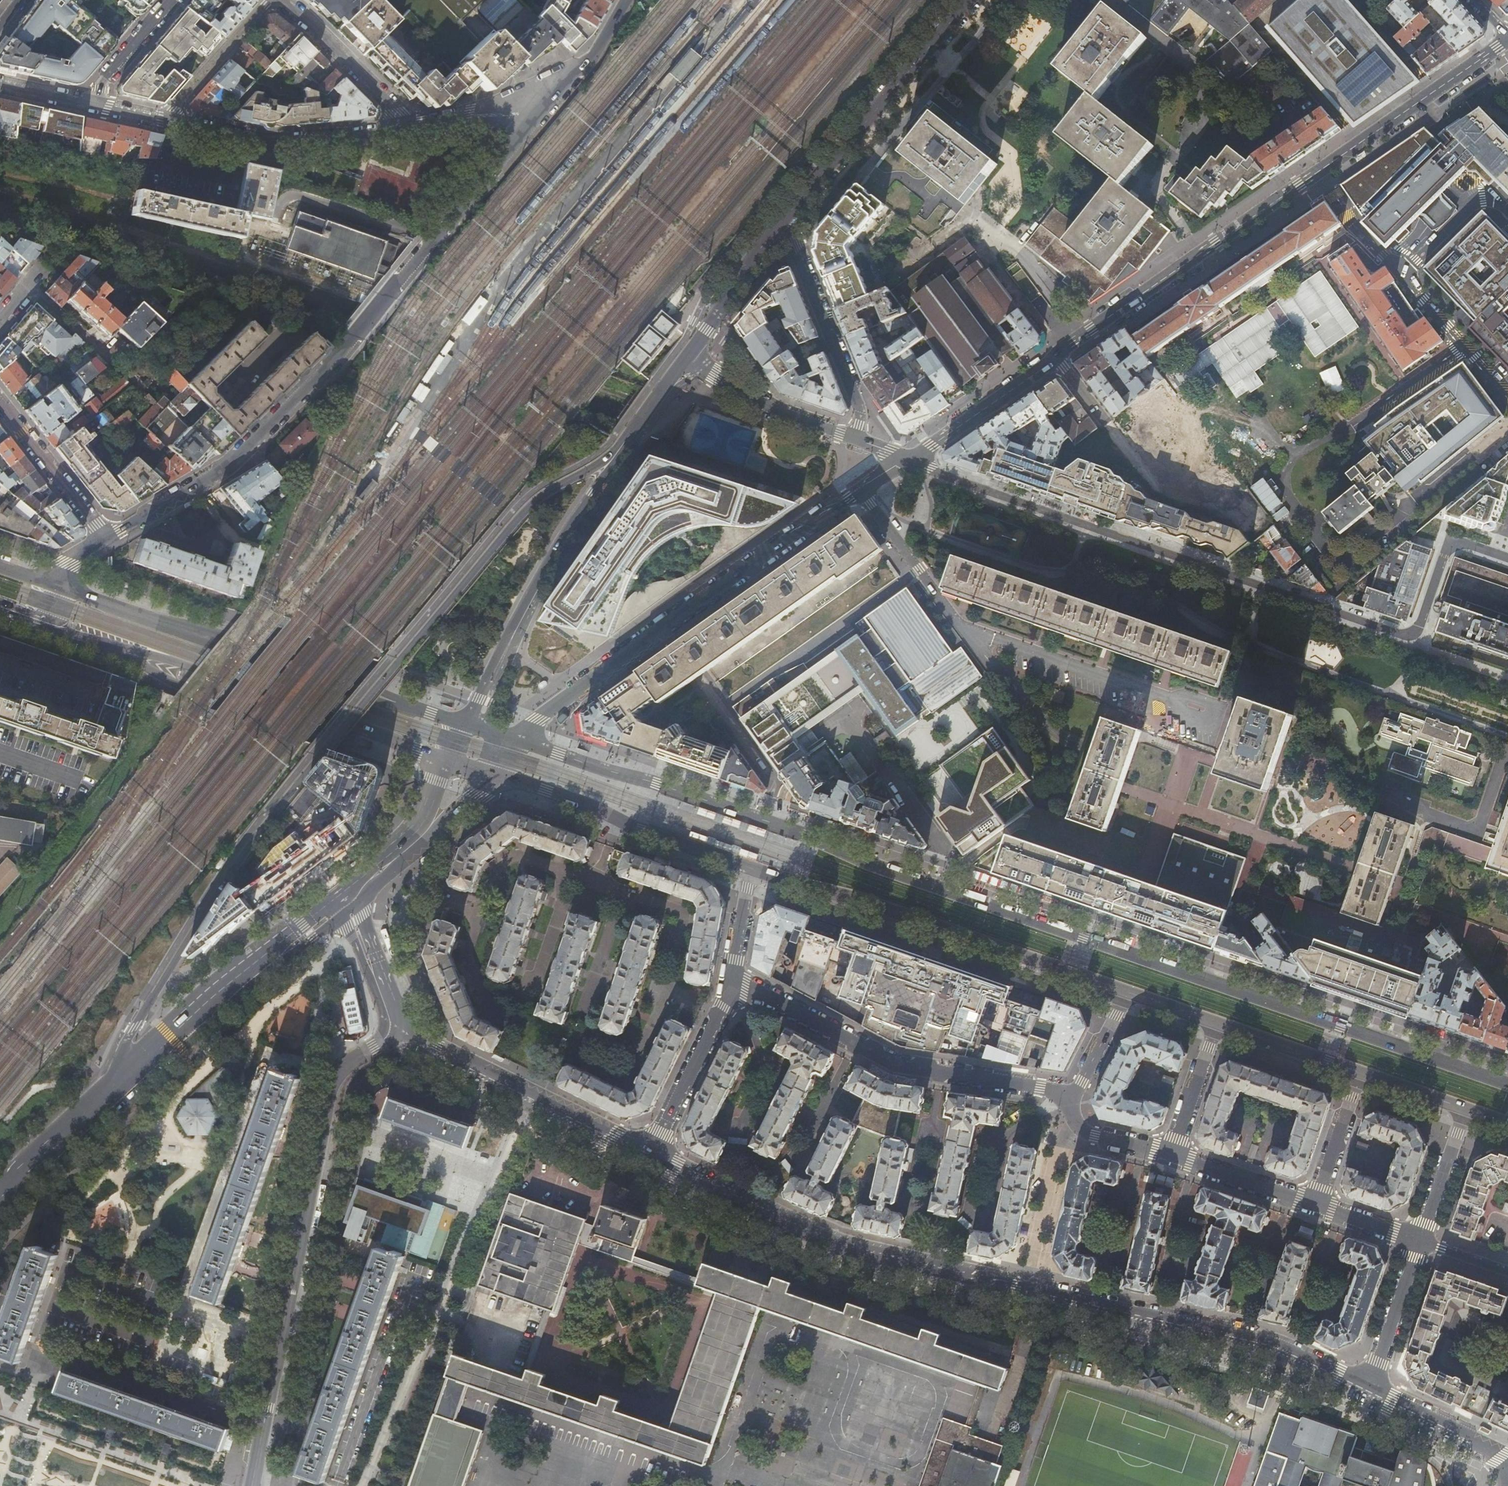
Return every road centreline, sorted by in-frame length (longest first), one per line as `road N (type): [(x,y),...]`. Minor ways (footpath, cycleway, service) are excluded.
road 1 (primary): [(1507,1083),(514,738)]
road 2 (secondary): [(616,456),(532,503),(326,749),(177,958),(125,1048),(119,1083)]
road 3 (residential): [(1366,1390),(1271,1346),(822,1240),(651,1153)]
road 4 (residential): [(1500,555),(1462,542),(1445,549),(1420,627),(1408,637),(910,460)]
road 5 (tertiary): [(106,537),(228,464),(337,357),(549,105)]
road 6 (tertiary): [(1055,355),(1507,42)]
road 7 (tertiary): [(253,1485),(330,1087),(348,1063),(402,1029)]
road 8 (residential): [(863,489),(959,625),(1210,712)]
road 9 (tertiary): [(514,738),(863,489)]
road 10 (primary): [(751,869),(1127,992)]
road 11 (residential): [(731,979),(891,1062),(1074,1098)]
road 12 (tertiary): [(616,456),(555,547),(465,722)]
road 13 (secondary): [(119,1083),(347,895)]
road 14 (secondary): [(970,0),(783,221)]
road 15 (residential): [(651,1153),(402,1029)]
road 16 (primary): [(493,773),(751,869)]
road 17 (primary): [(107,646),(182,685),(331,735),(364,729)]
road 18 (primary): [(107,646),(364,729)]
road 19 (residential): [(1055,355),(1161,494),(1244,522)]
road 20 (primary): [(411,706),(212,631),(165,624)]
road 21 (primary): [(411,706),(165,624)]
road 22 (residential): [(167,121),(266,144),(414,128)]
road 23 (residential): [(783,221),(860,412),(857,440)]
road 24 (trunk): [(220,1485),(0,1405)]
road 25 (residential): [(731,979),(651,1153)]
road 26 (residential): [(857,440),(777,412),(688,356)]
road 27 (residential): [(414,128),(281,0)]
road 28 (tertiary): [(910,460),(1055,355)]
road 29 (residential): [(106,537),(0,403)]
road 30 (secondary): [(0,1202),(119,1083)]
road 31 (secondary): [(783,221),(688,356)]
road 32 (residential): [(270,0),(167,121)]
road 33 (residential): [(1366,1390),(1420,1241)]
road 34 (residential): [(1507,1459),(1366,1390)]
road 35 (residential): [(1172,1155),(1315,1203)]
road 36 (primary): [(1217,1024),(1359,1072)]
road 37 (tertiary): [(402,1029),(347,895)]
road 38 (trunk): [(135,1485),(0,1441)]
road 39 (residential): [(1420,1241),(1466,1110)]
road 40 (residential): [(1172,1155),(1217,1024)]
road 41 (residential): [(1315,1203),(1359,1072)]
road 42 (residential): [(414,128),(549,105)]
road 43 (residential): [(173,0),(86,104)]
road 44 (tertiary): [(549,105),(625,0)]
road 45 (residential): [(1074,1098),(1083,1130),(1172,1155)]
road 46 (secondary): [(688,356),(616,456)]

